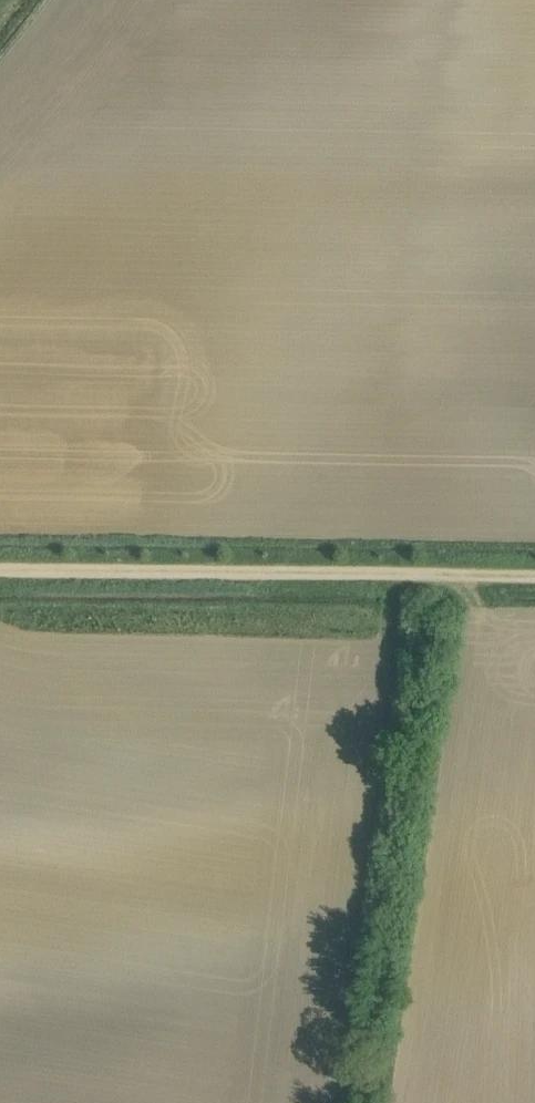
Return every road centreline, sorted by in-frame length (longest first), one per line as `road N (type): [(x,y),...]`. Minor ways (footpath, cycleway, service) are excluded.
road 1 (track): [(0,571),(534,578)]

